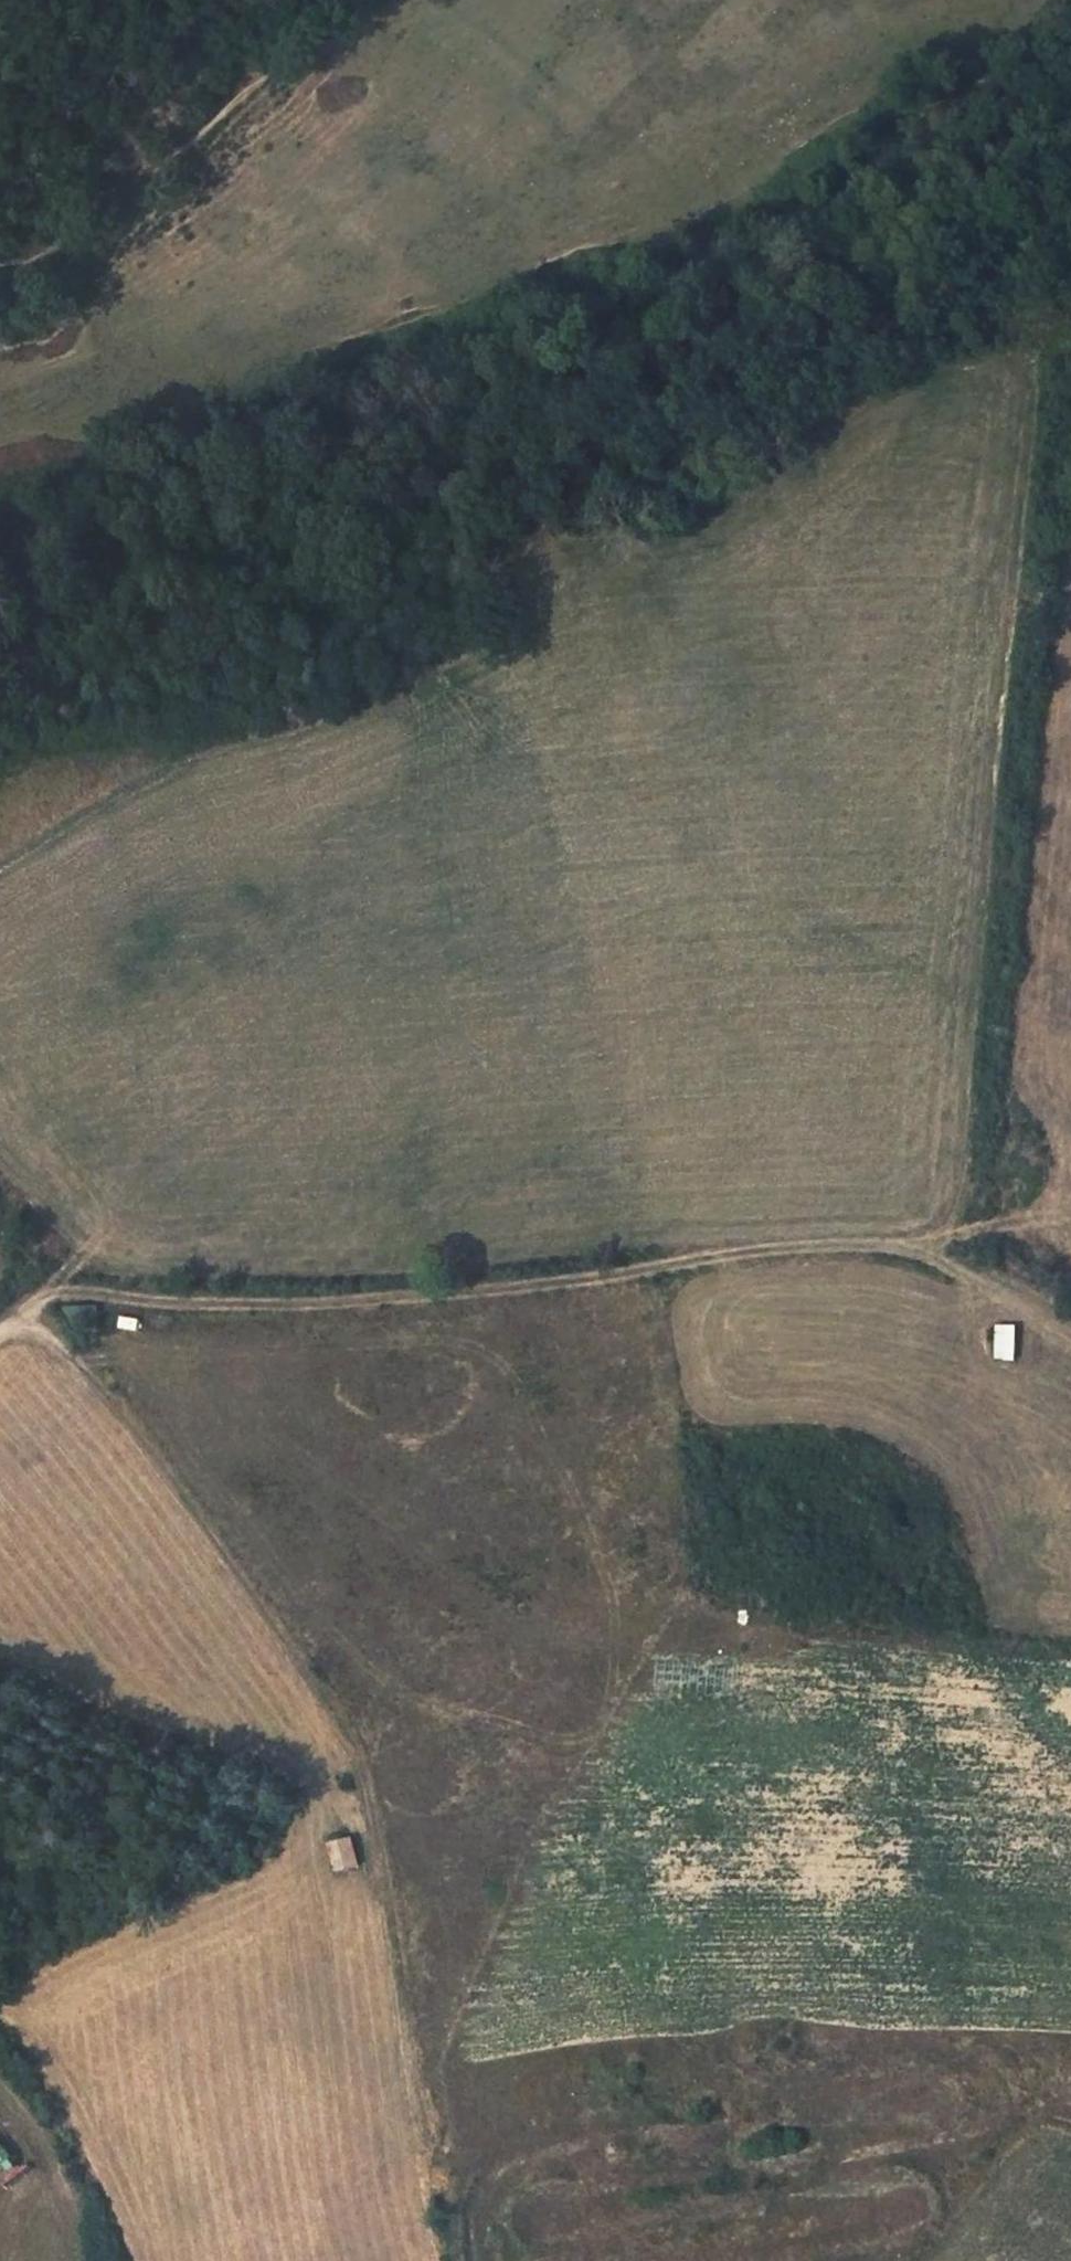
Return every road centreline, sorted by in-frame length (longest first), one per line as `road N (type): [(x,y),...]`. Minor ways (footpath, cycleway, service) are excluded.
road 1 (track): [(19,1319),(122,1407),(327,1706),(382,1820),(415,2067),(458,2260)]
road 2 (track): [(0,1335),(37,1304),(245,1319),(681,1265),(918,1254)]

